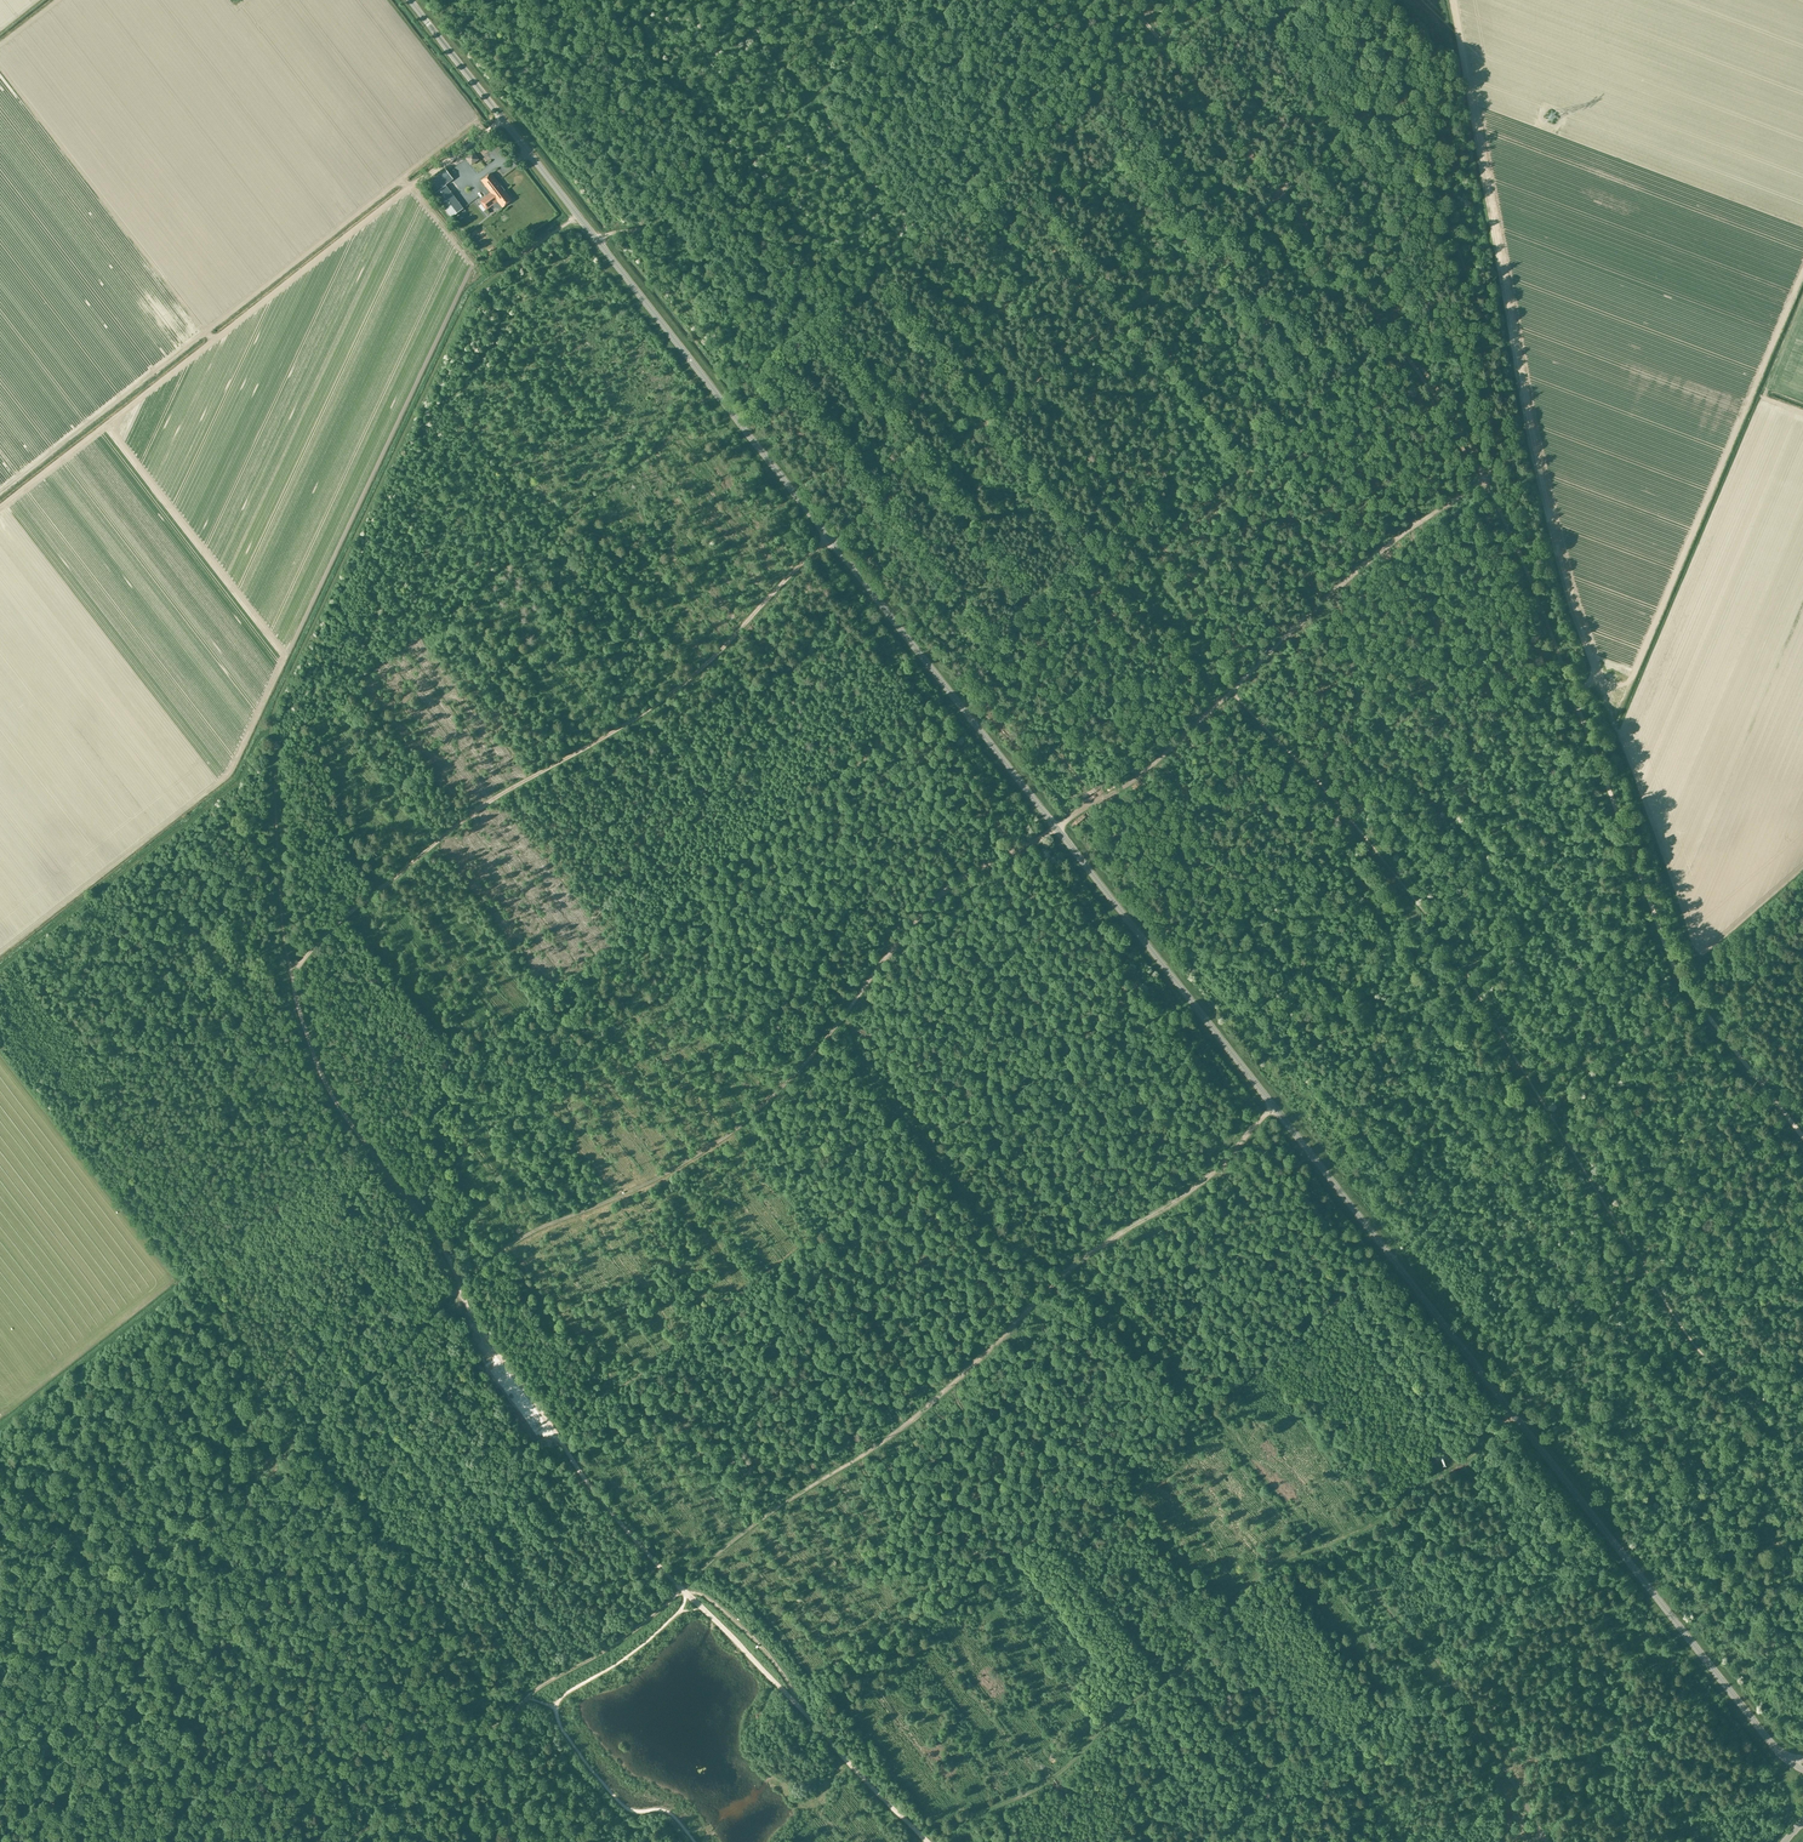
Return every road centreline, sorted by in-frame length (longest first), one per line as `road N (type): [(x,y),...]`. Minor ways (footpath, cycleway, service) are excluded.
road 1 (tertiary): [(1793,1760),(1766,1736),(410,0)]
road 2 (track): [(295,973),(344,917),(464,819),(664,698),(820,545),(908,487),(1405,100)]
road 3 (track): [(345,1841),(413,1796),(535,1690),(635,1629),(768,1514),(884,1441),(1071,1266),(1202,1182),(1275,1109)]
road 4 (track): [(1548,1841),(1486,1737),(1408,1631),(1272,1489),(1132,1322),(980,1215),(868,1070),(846,1014)]
road 5 (track): [(457,1279),(528,1234),(646,1184),(735,1129),(823,1043),(941,892),(1119,791),(1232,692)]
road 6 (track): [(718,0),(821,110),(897,239),(1150,562),(1232,692)]
road 7 (track): [(295,973),(282,927),(274,710),(465,303),(509,264)]
road 8 (track): [(684,1591),(578,1469),(473,1315),(437,1239),(334,1100),(300,1015),(295,973)]
road 9 (track): [(1485,481),(1537,599),(1676,971),(1802,1138)]
road 10 (track): [(930,1841),(1054,1778),(1111,1715),(1178,1665),(1261,1573),(1364,1530),(1409,1487),(1475,1452),(1513,1413)]
road 11 (track): [(1453,0),(1536,457),(1594,664),(1595,676),(1573,695)]
road 12 (track): [(1232,692),(1333,797),(1429,918),(1632,1251)]
road 13 (track): [(1124,0),(1400,347),(1485,481)]
road 14 (track): [(0,1639),(216,1501),(381,1368),(460,1288)]
road 15 (track): [(1485,481),(1492,441),(1480,325),(1405,100),(1386,0)]
road 16 (track): [(598,241),(649,225),(867,48),(957,0)]
road 17 (track): [(693,1841),(668,1814),(619,1803),(556,1712),(563,1695),(676,1615),(684,1591)]
road 18 (track): [(0,968),(234,785),(272,726)]
road 19 (track): [(1232,692),(1398,532),(1485,481)]
road 20 (track): [(295,973),(243,975),(58,1117)]
road 21 (track): [(1595,676),(1678,898)]
road 22 (track): [(0,1429),(178,1296)]
road 23 (track): [(1632,1251),(1704,1359),(1759,1413)]
road 24 (track): [(927,1841),(801,1709)]
road 25 (track): [(684,1591),(709,1599),(740,1625),(801,1709)]
road 26 (track): [(801,1709),(684,1591)]
road 27 (track): [(509,1841),(514,1710)]

